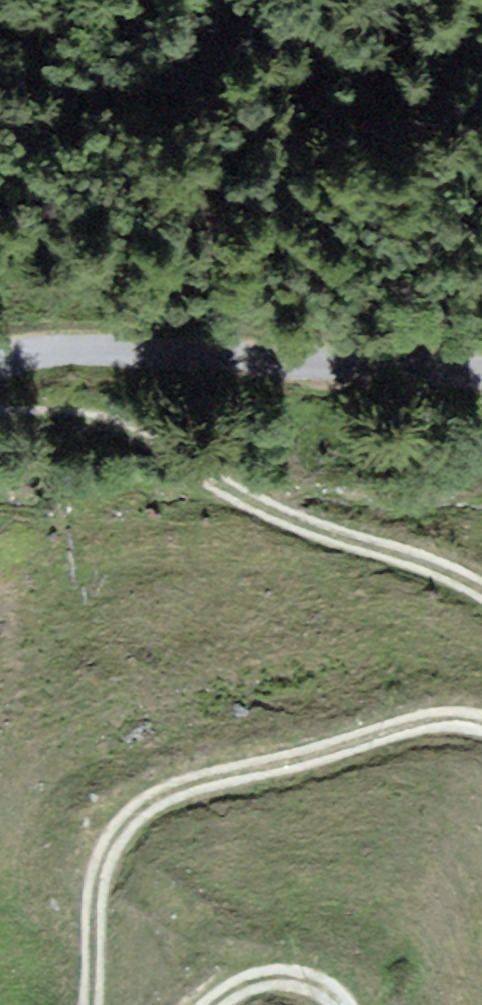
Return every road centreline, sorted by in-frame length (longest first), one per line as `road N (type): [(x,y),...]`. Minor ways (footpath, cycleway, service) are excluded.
road 1 (track): [(481,725),(419,718),(119,832),(89,890),(85,1004)]
road 2 (track): [(0,404),(122,420),(259,508),(481,597)]
road 3 (track): [(0,374),(48,354),(481,373)]
road 4 (track): [(203,1004),(230,985),(286,986),(321,1004)]

